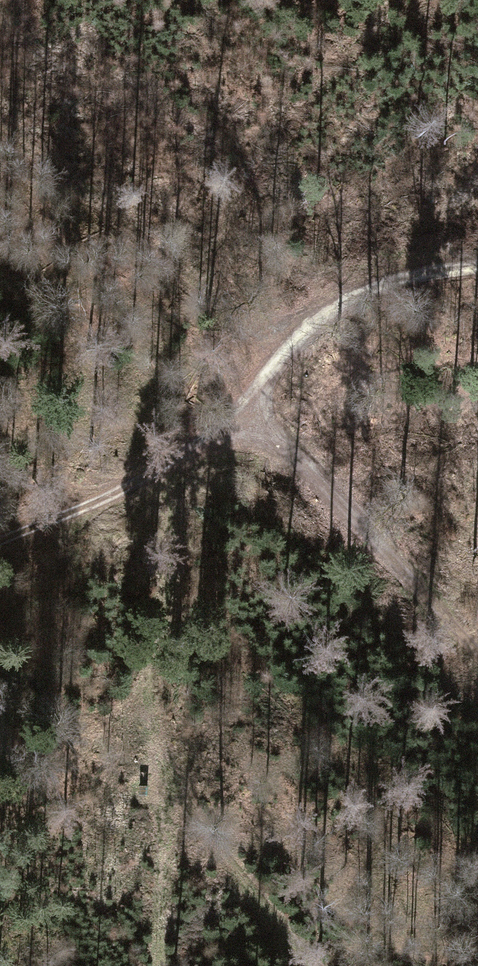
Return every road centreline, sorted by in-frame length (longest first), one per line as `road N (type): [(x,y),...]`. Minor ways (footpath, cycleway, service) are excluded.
road 1 (track): [(477,269),(407,273),(337,300),(265,359),(217,428),(155,469),(0,546)]
road 2 (track): [(0,121),(222,305),(265,359)]
road 3 (track): [(229,416),(303,462),(477,651)]

